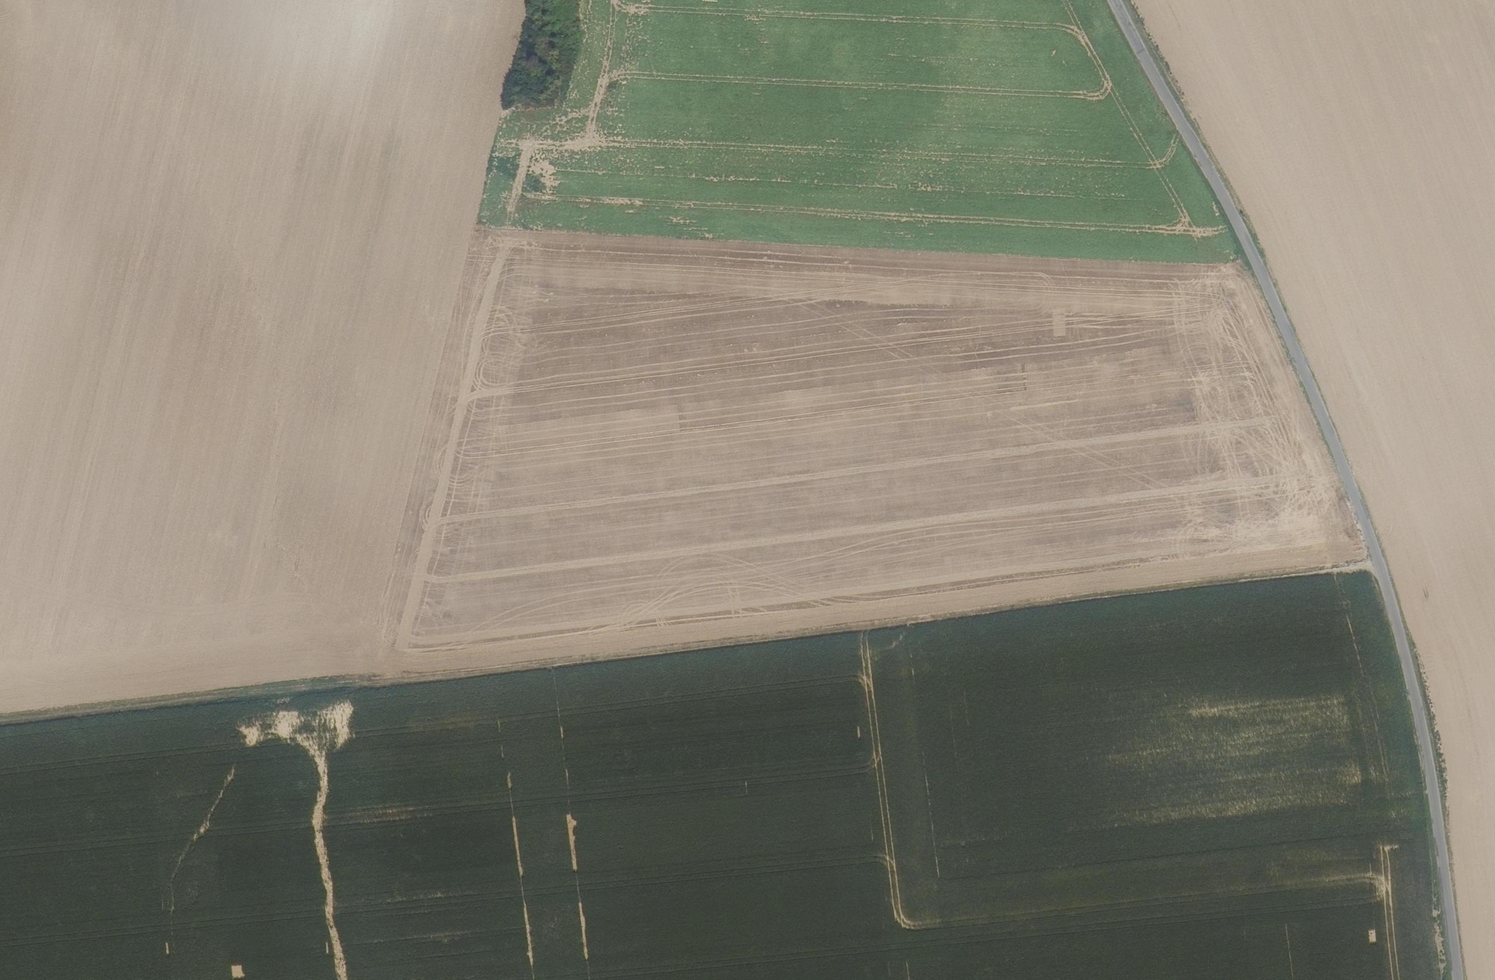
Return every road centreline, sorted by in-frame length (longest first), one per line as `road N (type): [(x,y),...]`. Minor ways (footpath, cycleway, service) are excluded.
road 1 (track): [(0,724),(1372,564)]
road 2 (unclassified): [(1460,979),(1424,739),(1372,564),(1257,253),(1117,0)]

